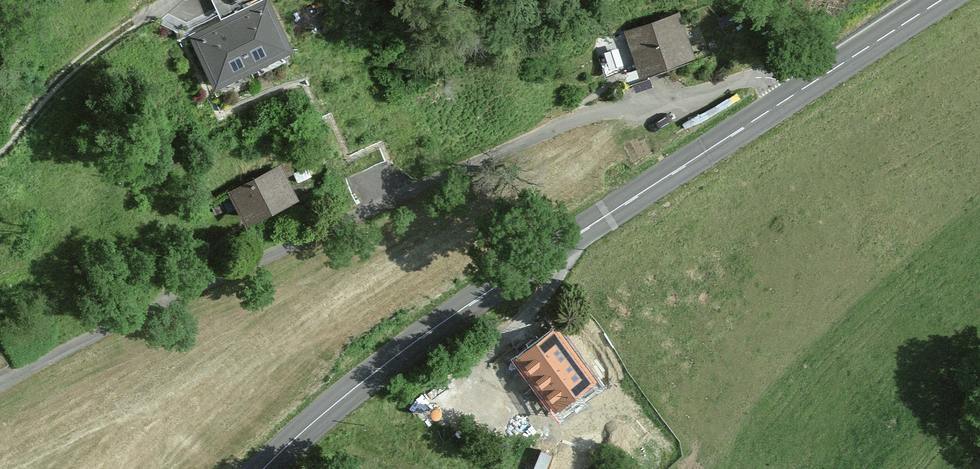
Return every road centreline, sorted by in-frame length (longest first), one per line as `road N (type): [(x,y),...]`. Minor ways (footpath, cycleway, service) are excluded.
road 1 (residential): [(793,95),(777,81),(758,78),(586,118),(129,319),(0,384)]
road 2 (primary): [(793,95),(419,335),(263,468)]
road 3 (residential): [(0,119),(167,0)]
road 4 (primary): [(942,0),(793,95)]

